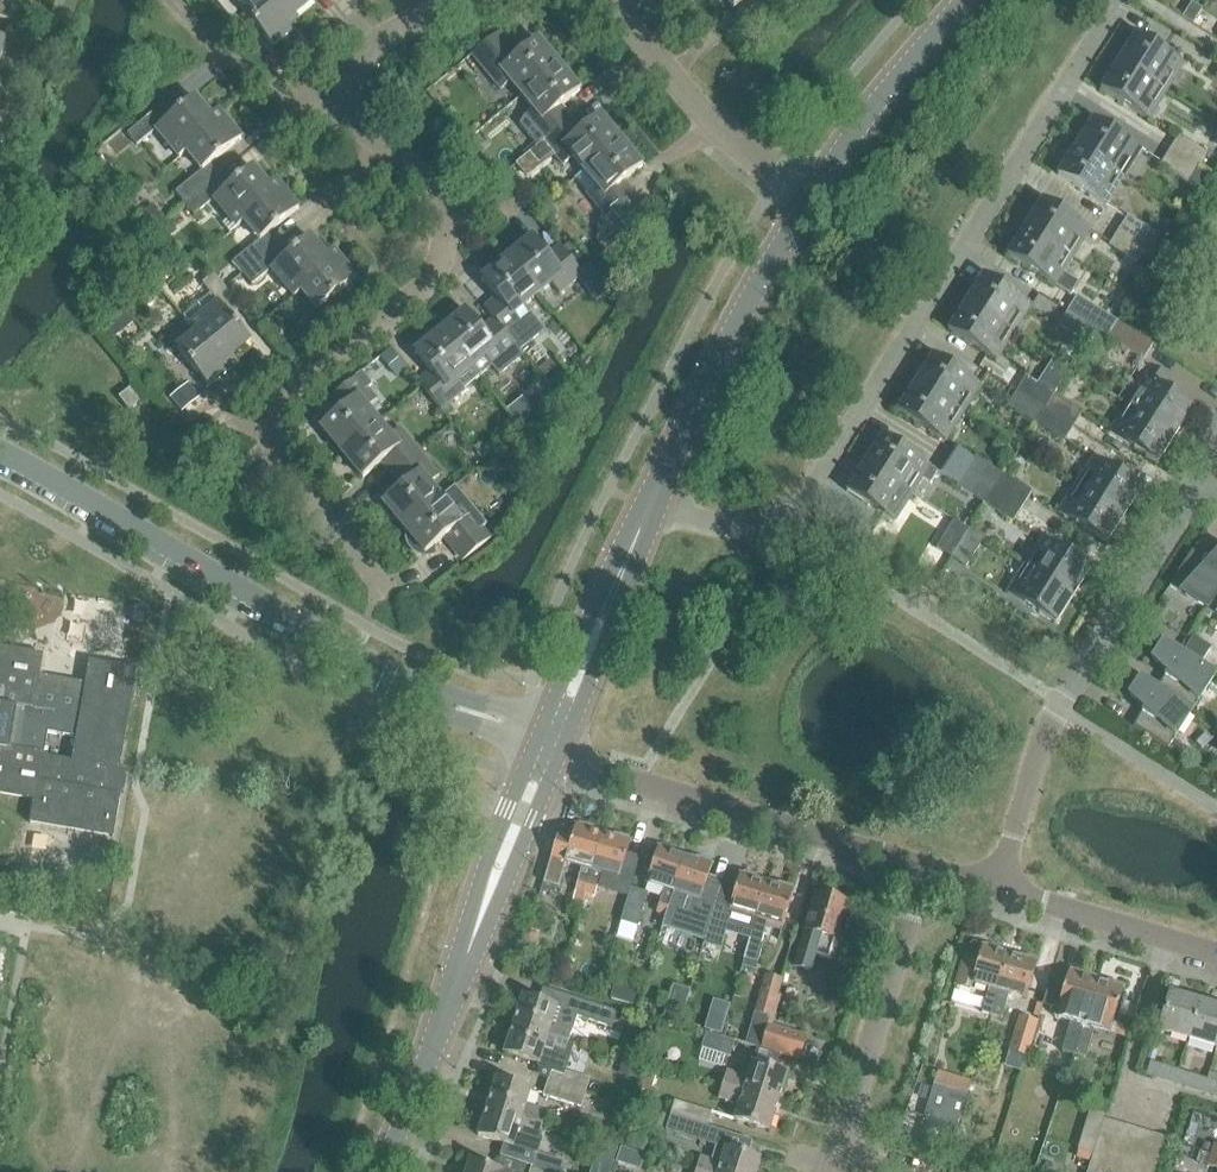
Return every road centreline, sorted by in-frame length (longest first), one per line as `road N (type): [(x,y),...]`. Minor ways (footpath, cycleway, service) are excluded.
road 1 (residential): [(644,524),(755,532),(788,526),(810,502),(1113,20),(1116,0)]
road 2 (residential): [(330,559),(260,468),(261,410),(432,275),(450,216),(347,98),(349,76),(380,41),(451,0)]
road 3 (unclassified): [(546,748),(0,464)]
road 4 (residential): [(997,888),(1035,762),(1061,708),(1190,502),(1216,489)]
road 5 (tertiary): [(383,1171),(546,748)]
road 6 (unclassified): [(925,870),(546,748)]
road 7 (tertiary): [(644,524),(722,352),(802,212)]
road 8 (residential): [(838,1155),(925,870)]
road 9 (residential): [(802,212),(720,151),(598,0)]
road 10 (tertiary): [(802,212),(965,0)]
road 11 (tertiary): [(546,748),(644,524)]
road 12 (unclassified): [(997,888),(1216,954)]

